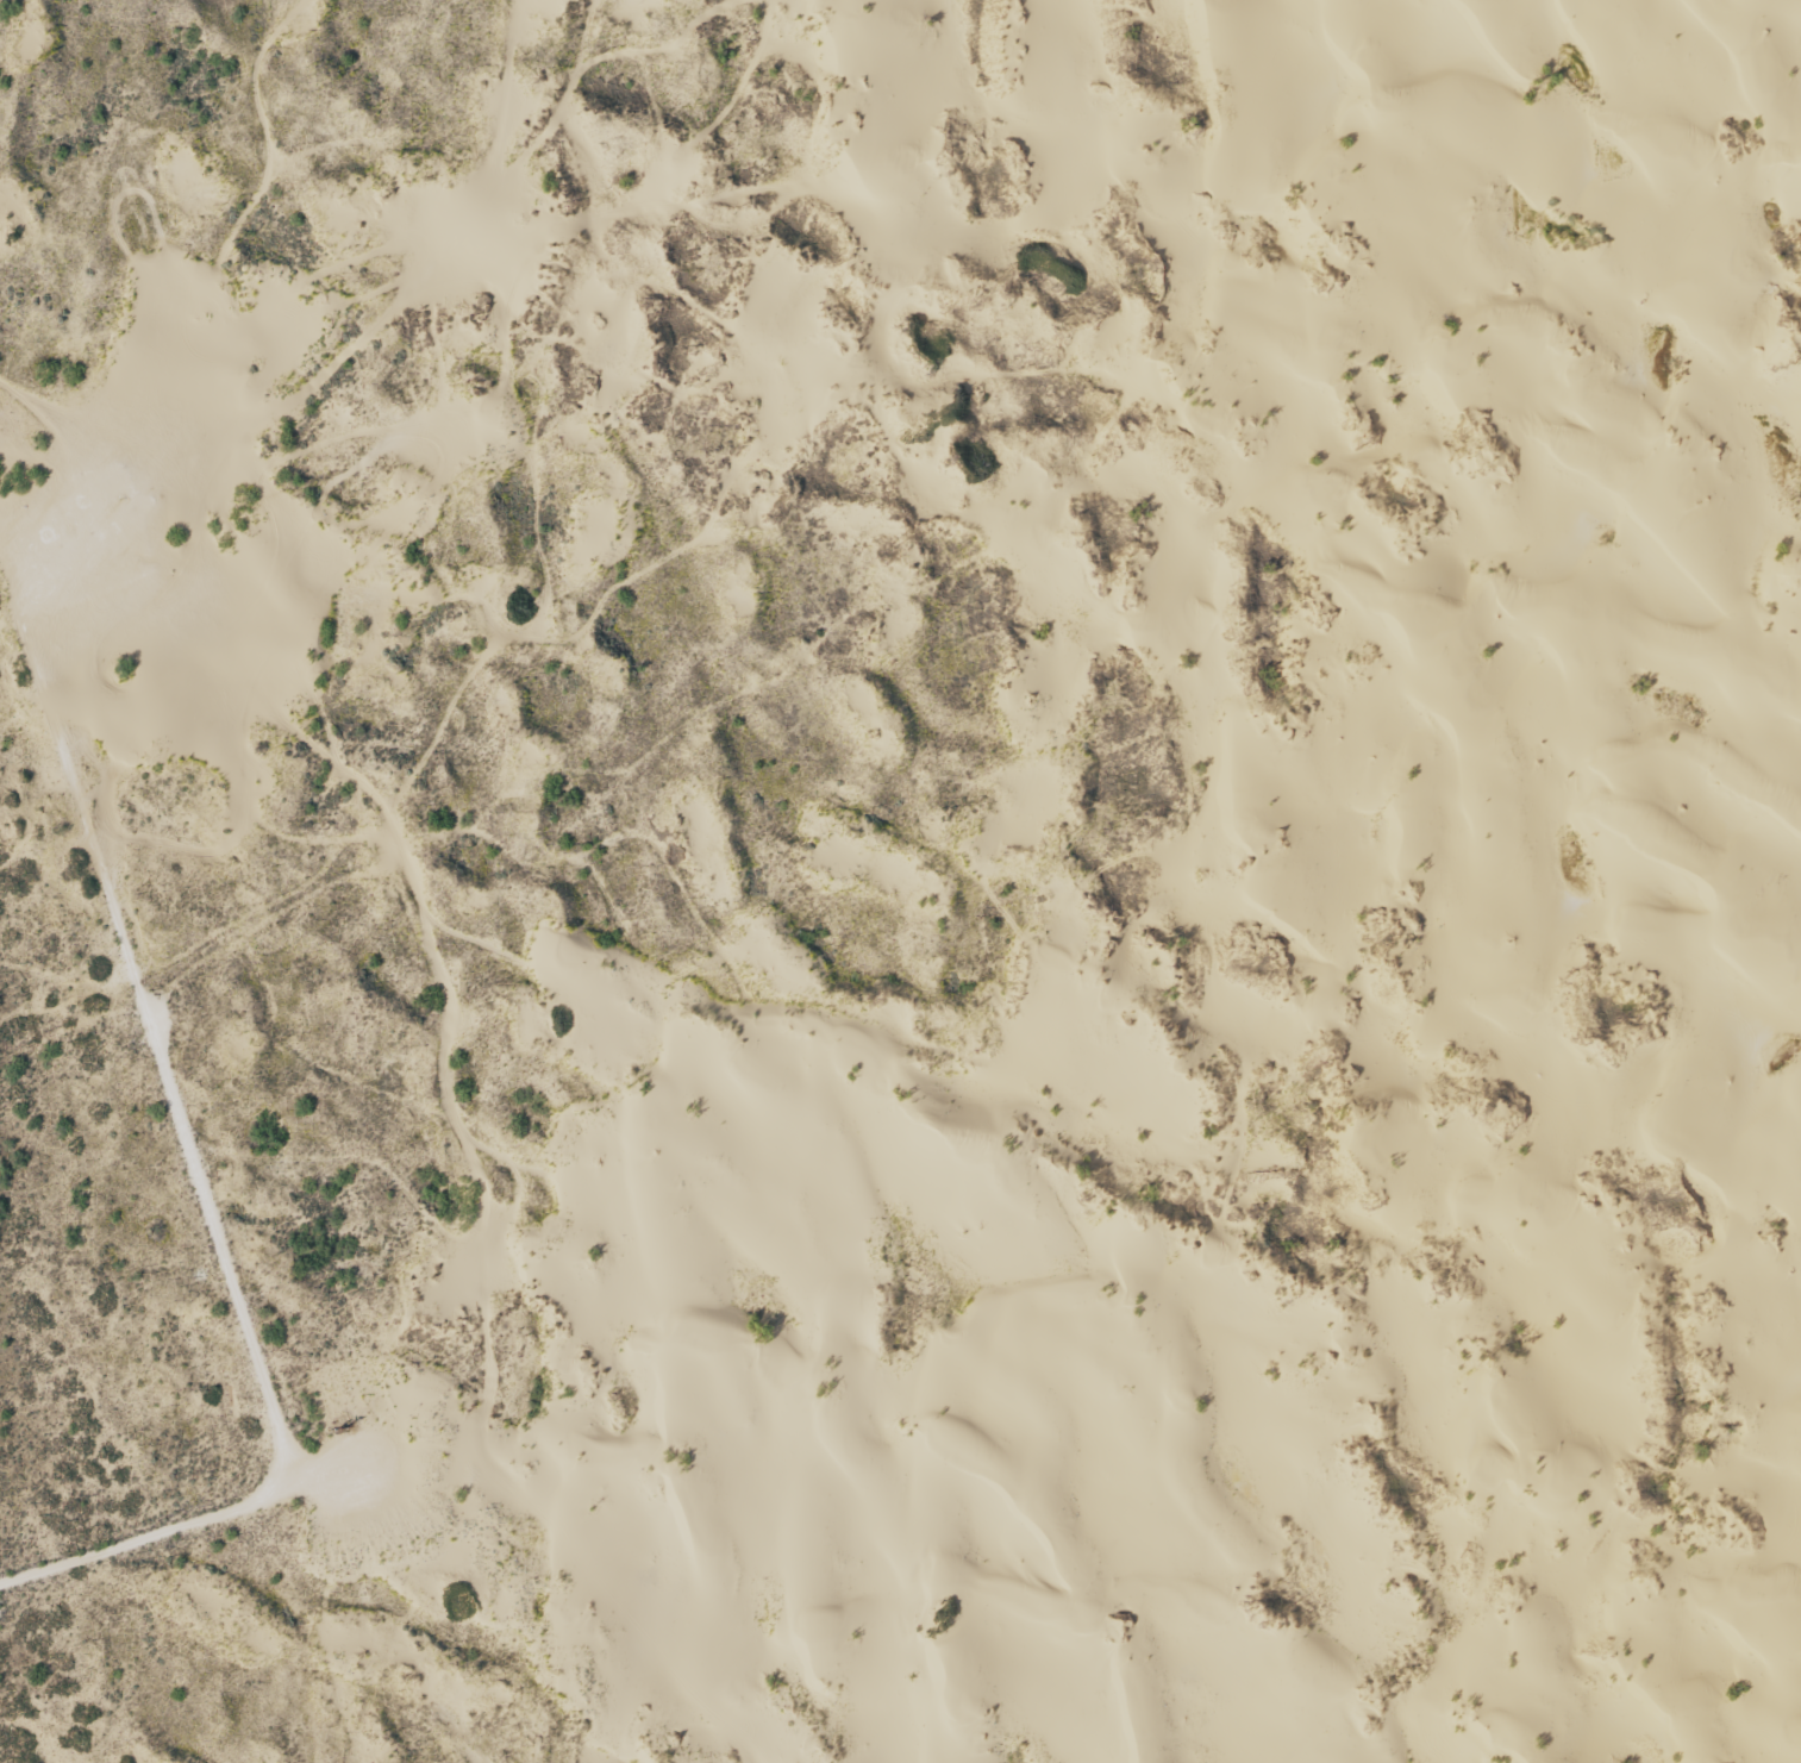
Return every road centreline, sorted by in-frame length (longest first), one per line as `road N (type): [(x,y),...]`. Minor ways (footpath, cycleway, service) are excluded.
road 1 (track): [(296,1483),(0,1575)]

